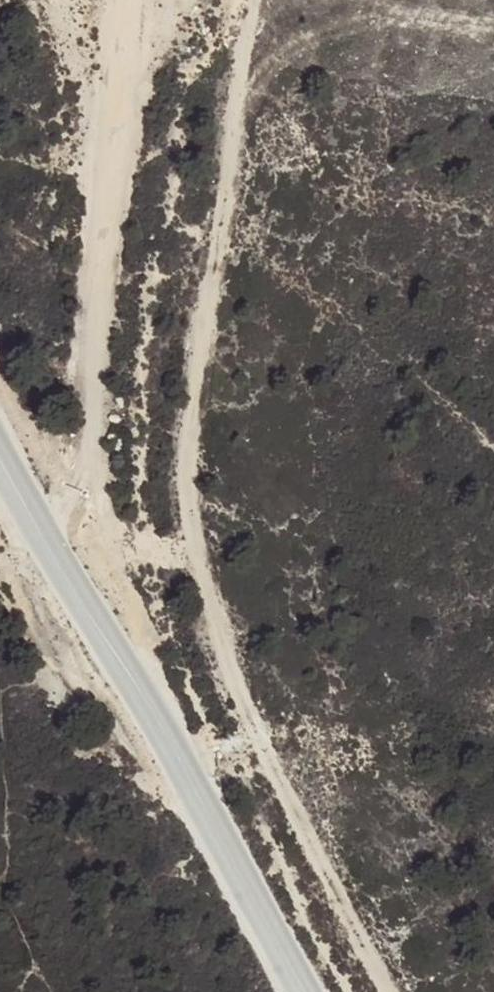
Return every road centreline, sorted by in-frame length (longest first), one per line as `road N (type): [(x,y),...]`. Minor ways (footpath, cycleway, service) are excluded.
road 1 (track): [(391,991),(233,689),(189,525),(185,453),(194,375),(253,0)]
road 2 (unclassified): [(0,444),(300,991)]
road 3 (track): [(53,537),(92,430),(130,0)]

